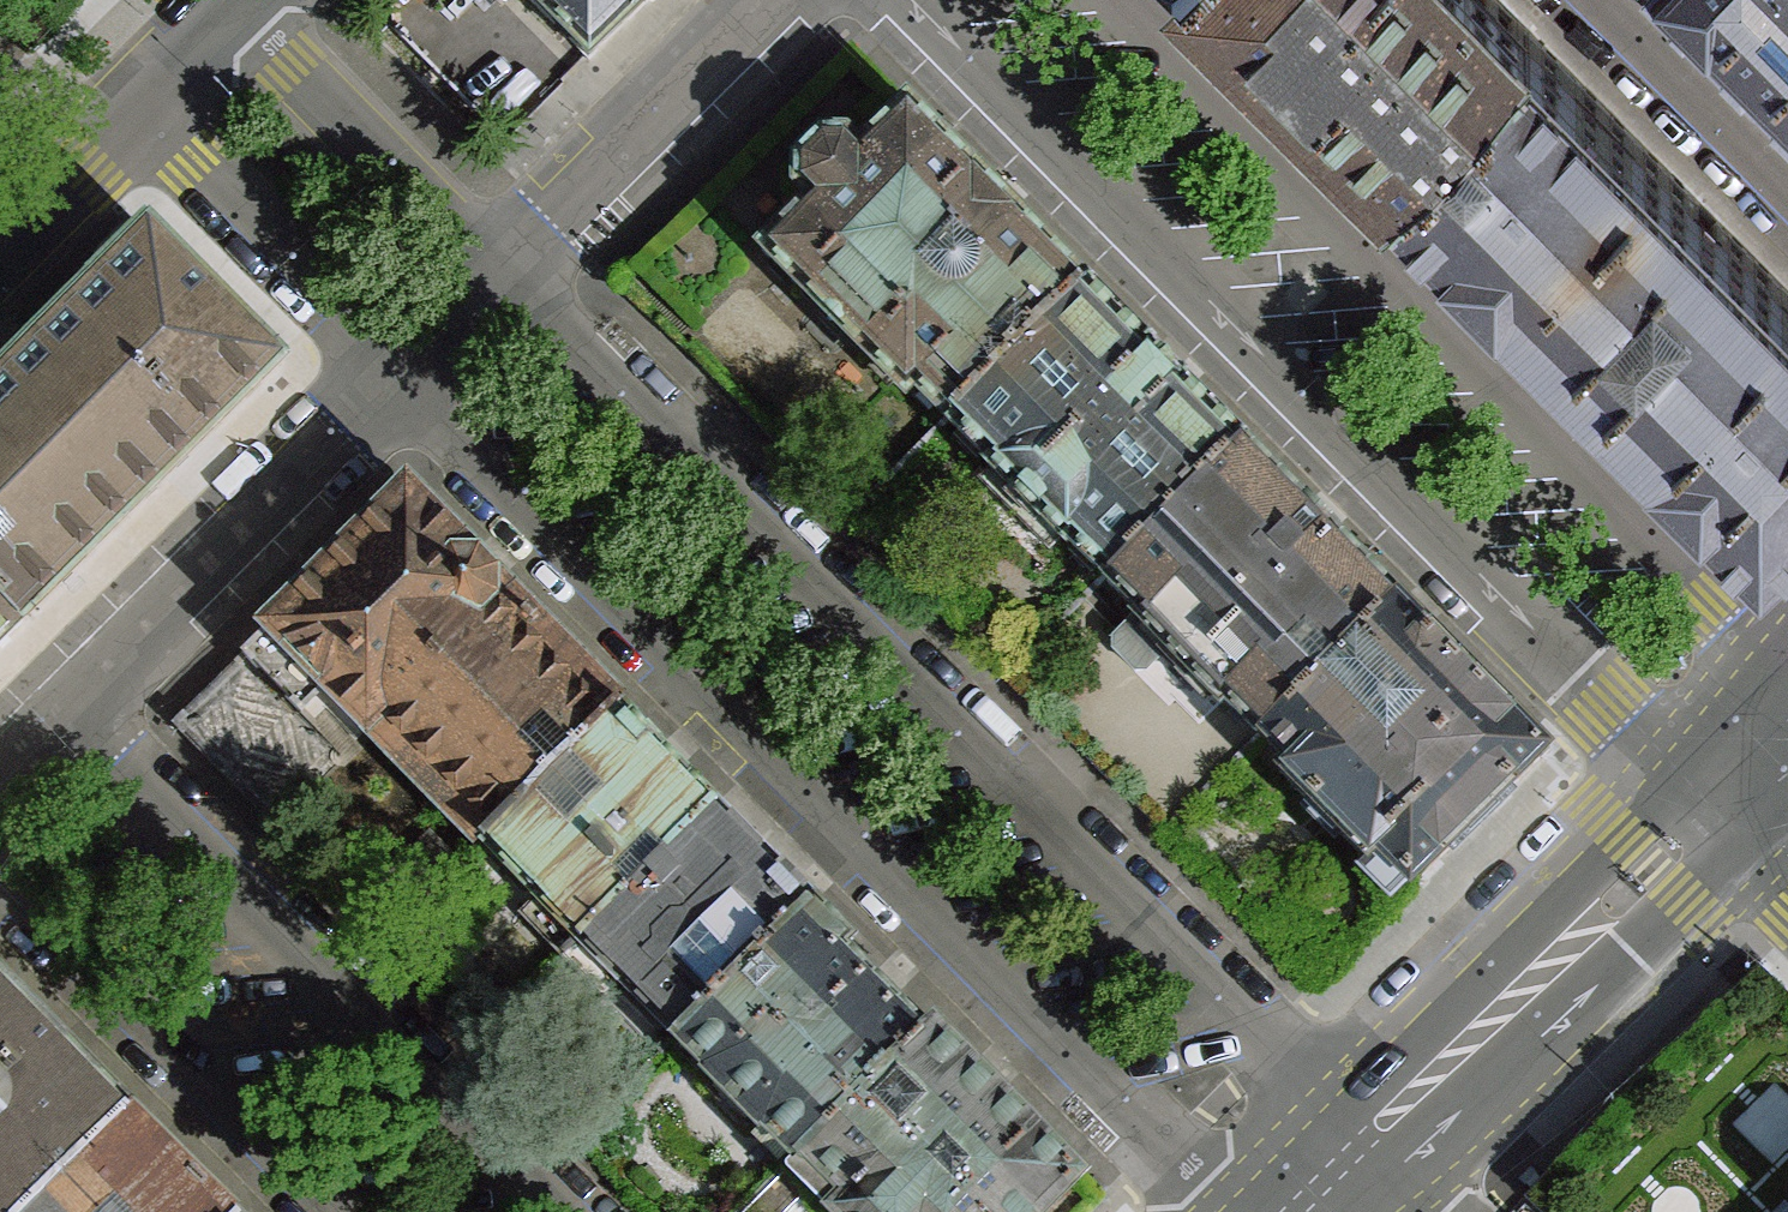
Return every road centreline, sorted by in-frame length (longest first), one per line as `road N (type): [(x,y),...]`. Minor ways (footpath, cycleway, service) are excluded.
road 1 (residential): [(1369,1140),(517,273)]
road 2 (residential): [(399,385),(1225,1211)]
road 3 (residential): [(892,0),(1696,812)]
road 4 (residential): [(1787,659),(1117,0)]
road 5 (residential): [(547,1211),(65,720)]
road 6 (residential): [(65,720),(399,385)]
road 7 (residential): [(0,877),(335,1211)]
road 8 (tertiary): [(1696,812),(1369,1140)]
road 9 (residential): [(517,273),(794,0)]
road 10 (residential): [(517,273),(241,2)]
road 11 (residential): [(129,109),(399,385)]
road 12 (residential): [(1601,0),(1787,189)]
road 13 (residential): [(0,239),(129,109)]
road 14 (residential): [(399,385),(517,273)]
road 15 (residential): [(129,109),(241,2)]
road 16 (tertiary): [(1787,716),(1696,812)]
road 17 (residential): [(1696,812),(1787,907)]

